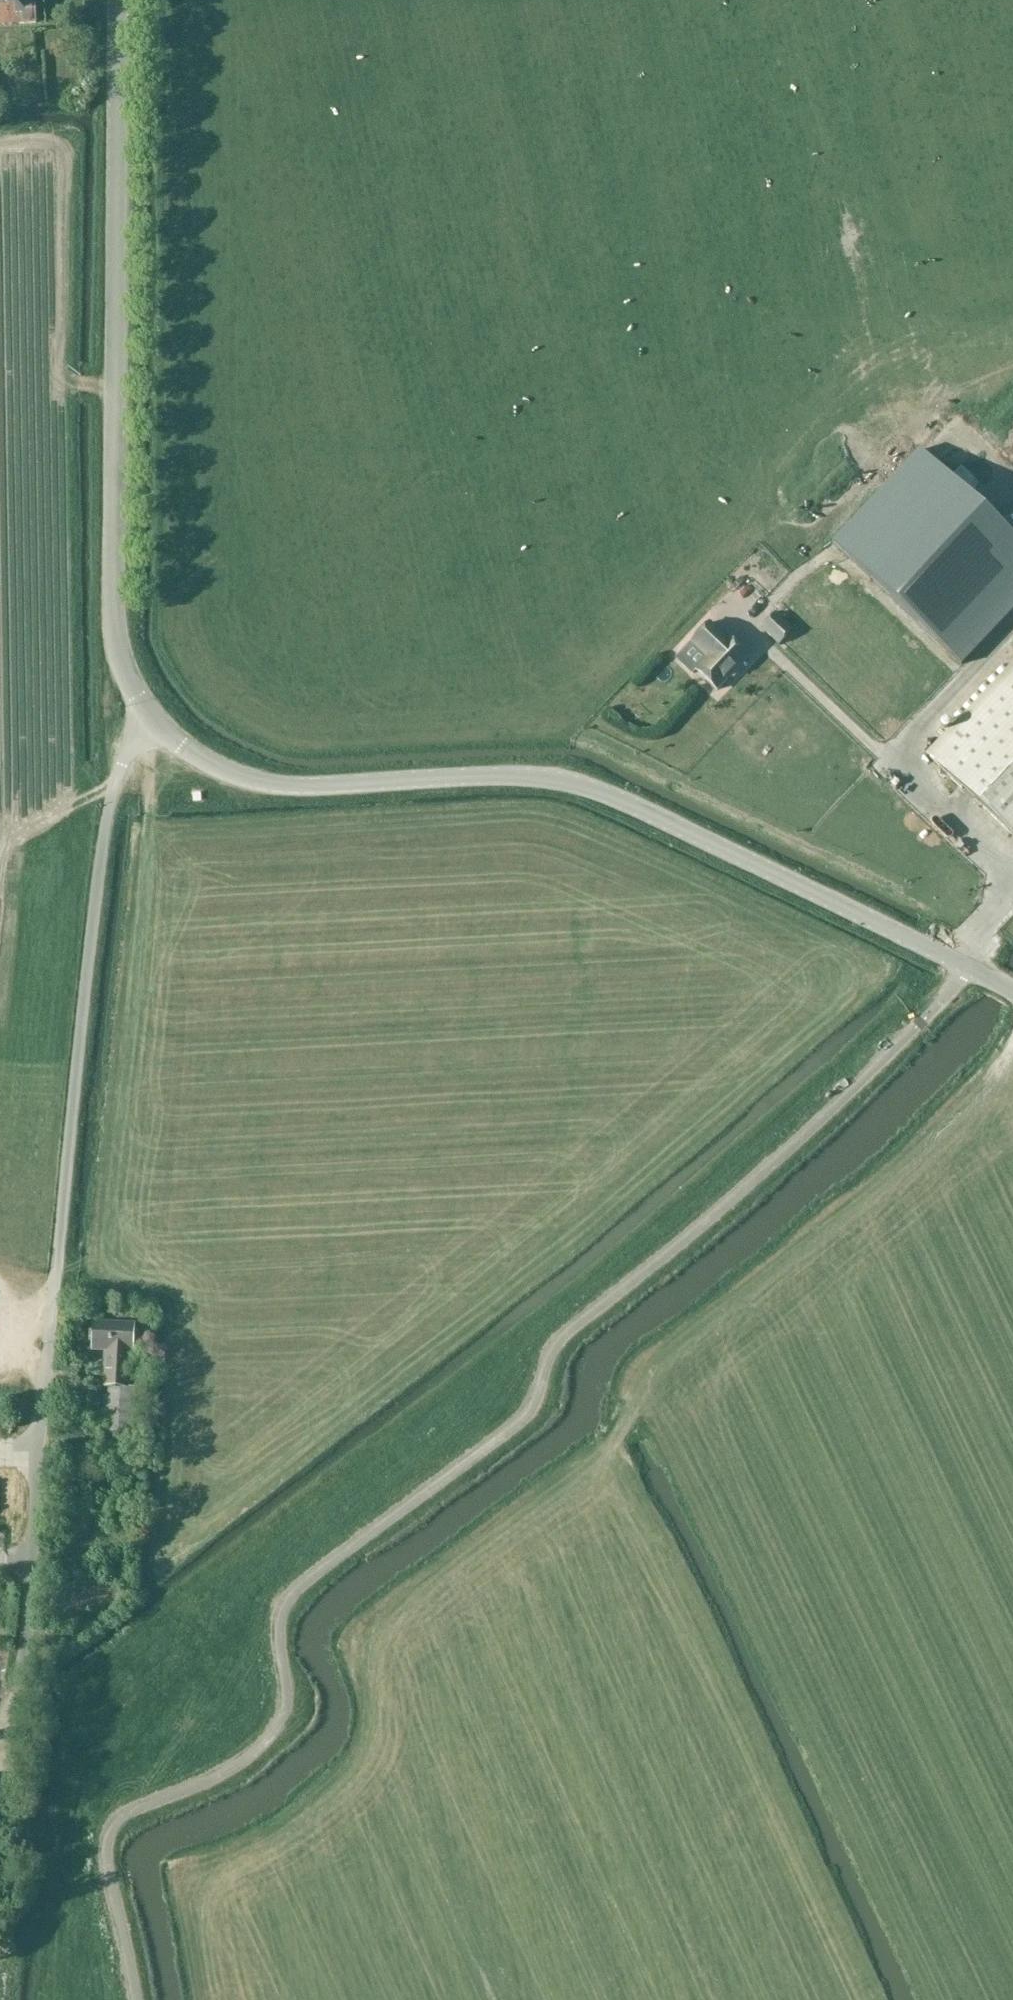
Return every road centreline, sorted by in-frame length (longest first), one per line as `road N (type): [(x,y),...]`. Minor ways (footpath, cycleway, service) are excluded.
road 1 (tertiary): [(1012,993),(606,793),(529,779),(302,794),(253,786),(202,764),(156,729),(118,658),(116,0)]

